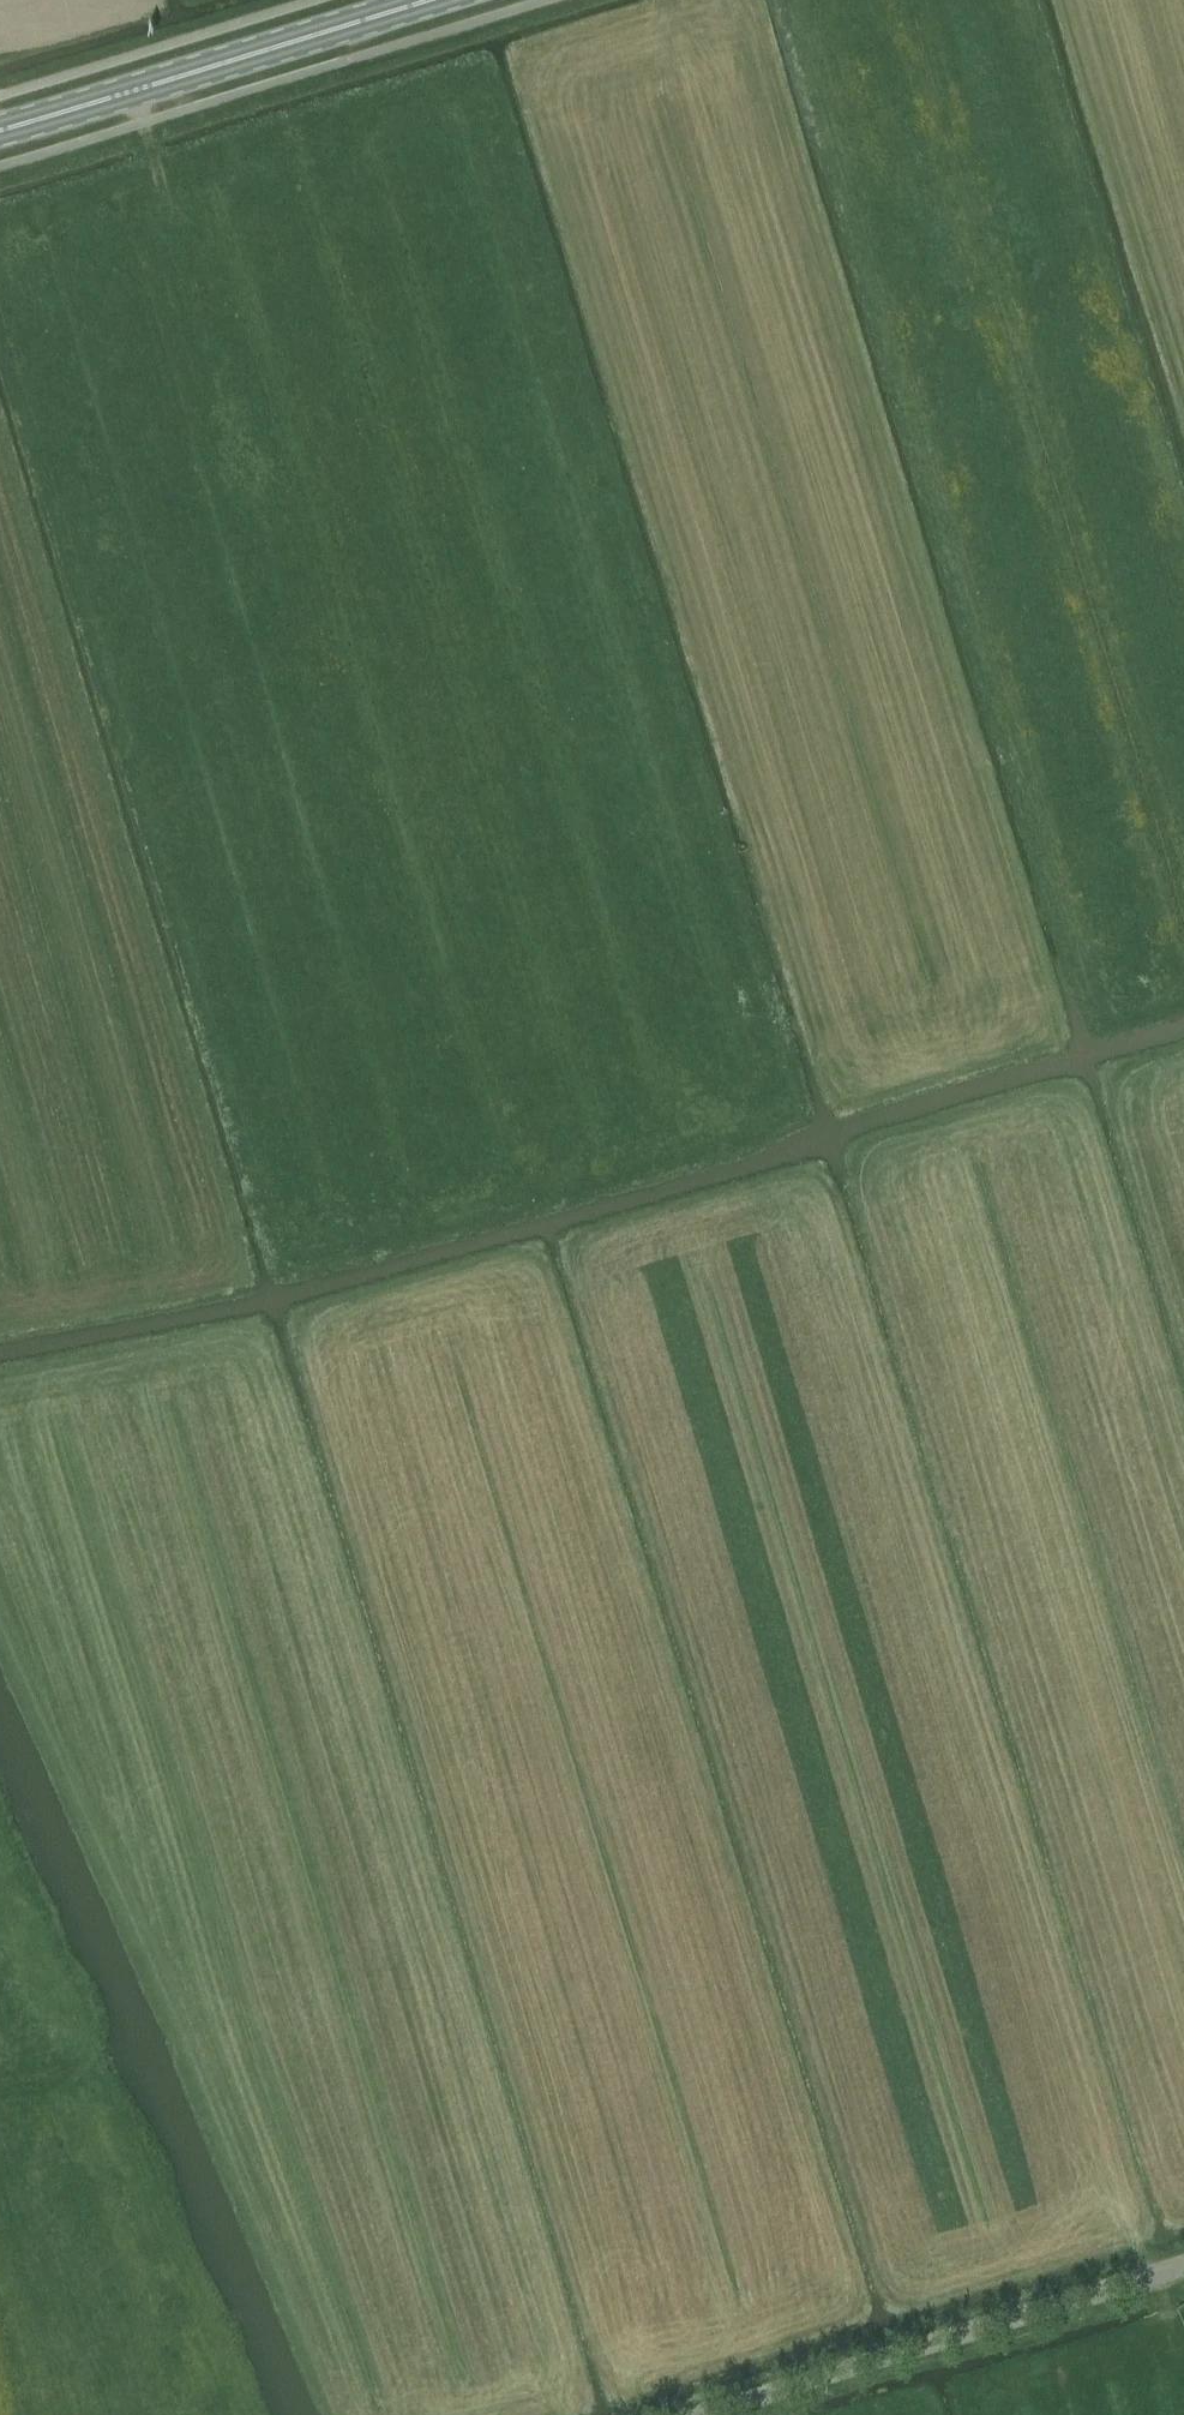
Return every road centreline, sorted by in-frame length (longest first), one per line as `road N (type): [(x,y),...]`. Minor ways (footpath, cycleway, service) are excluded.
road 1 (primary): [(0,145),(474,0)]
road 2 (unclassified): [(763,2414),(1183,2285)]

